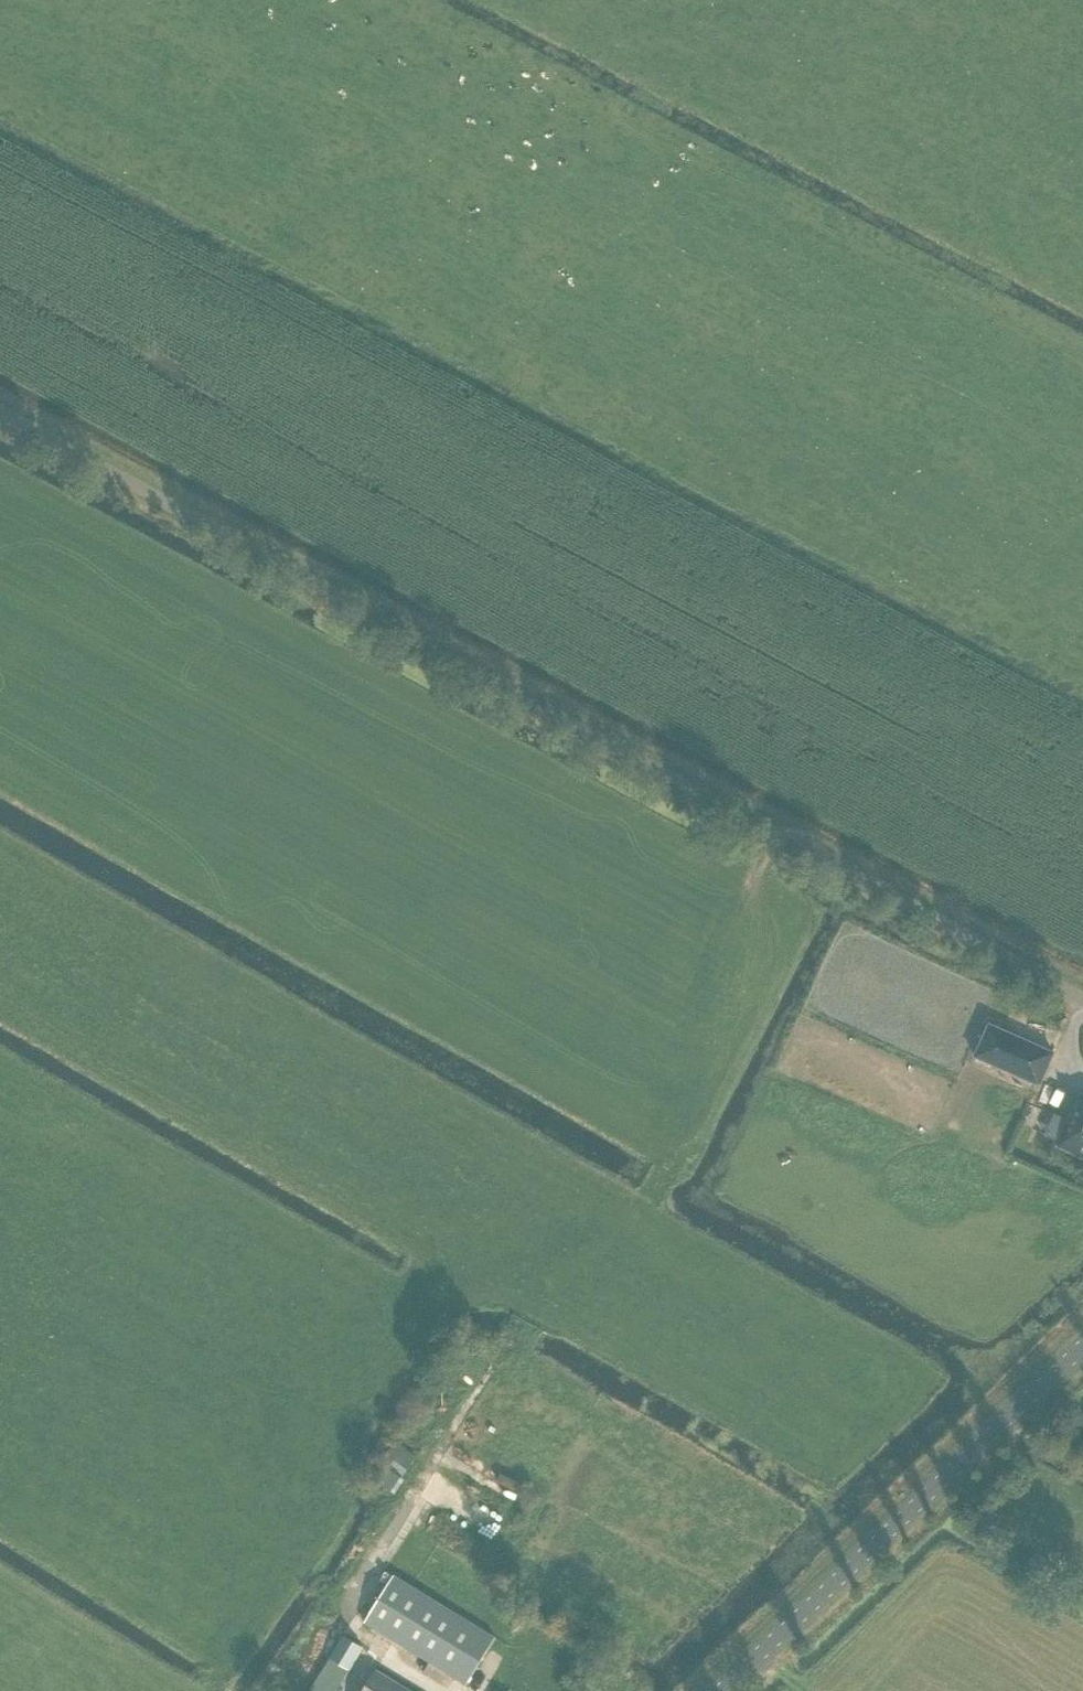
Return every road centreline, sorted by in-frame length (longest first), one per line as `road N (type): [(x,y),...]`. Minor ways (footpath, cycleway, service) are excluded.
road 1 (unclassified): [(1082,1010),(0,419)]
road 2 (unclassified): [(727,1690),(1082,1356)]

